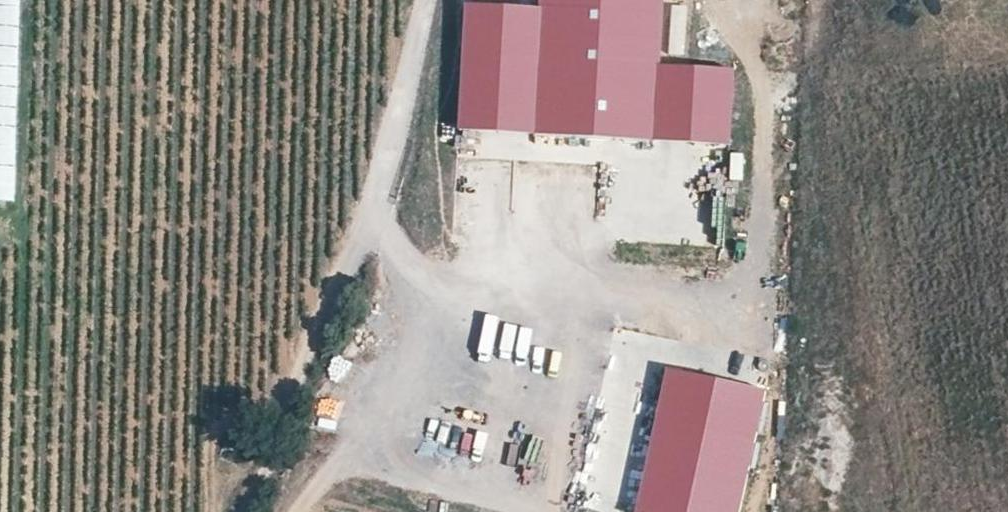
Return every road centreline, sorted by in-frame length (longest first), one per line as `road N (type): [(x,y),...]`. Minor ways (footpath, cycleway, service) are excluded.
road 1 (track): [(252,511),(394,177),(431,0)]

